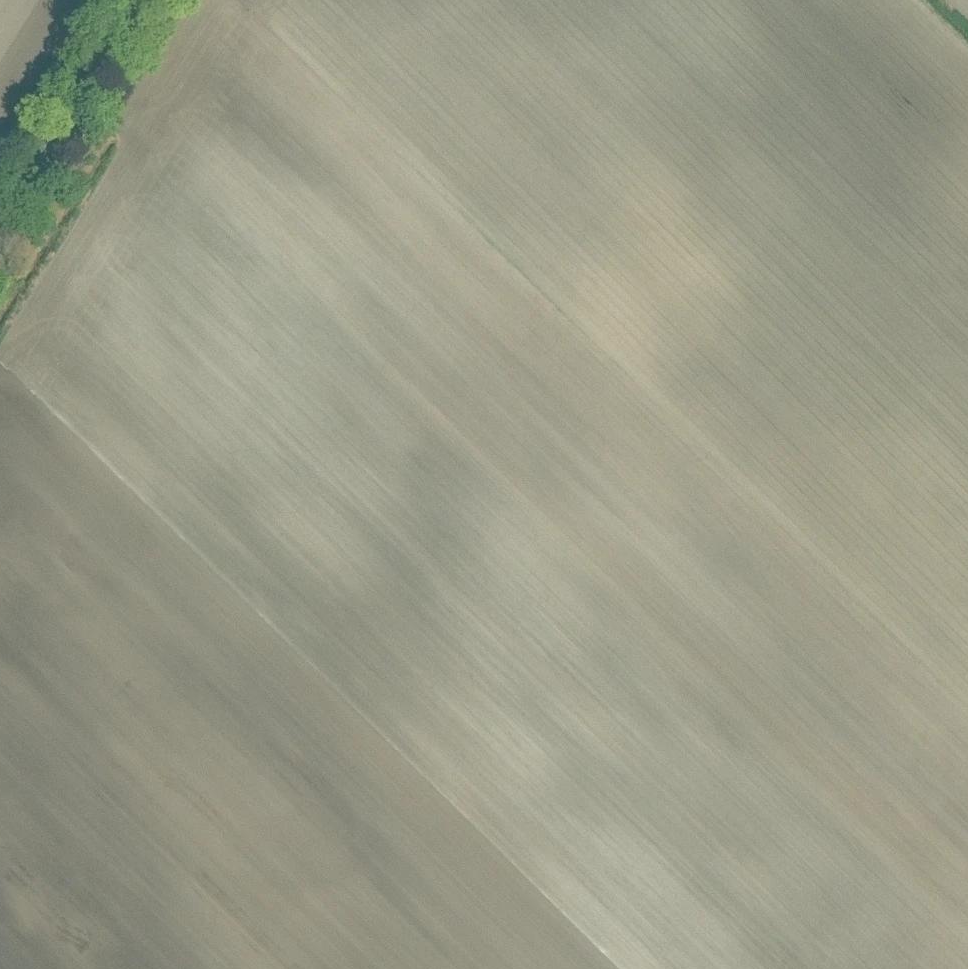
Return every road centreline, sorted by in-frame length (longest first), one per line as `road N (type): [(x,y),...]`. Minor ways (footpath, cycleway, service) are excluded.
road 1 (tertiary): [(0,235),(149,0)]

